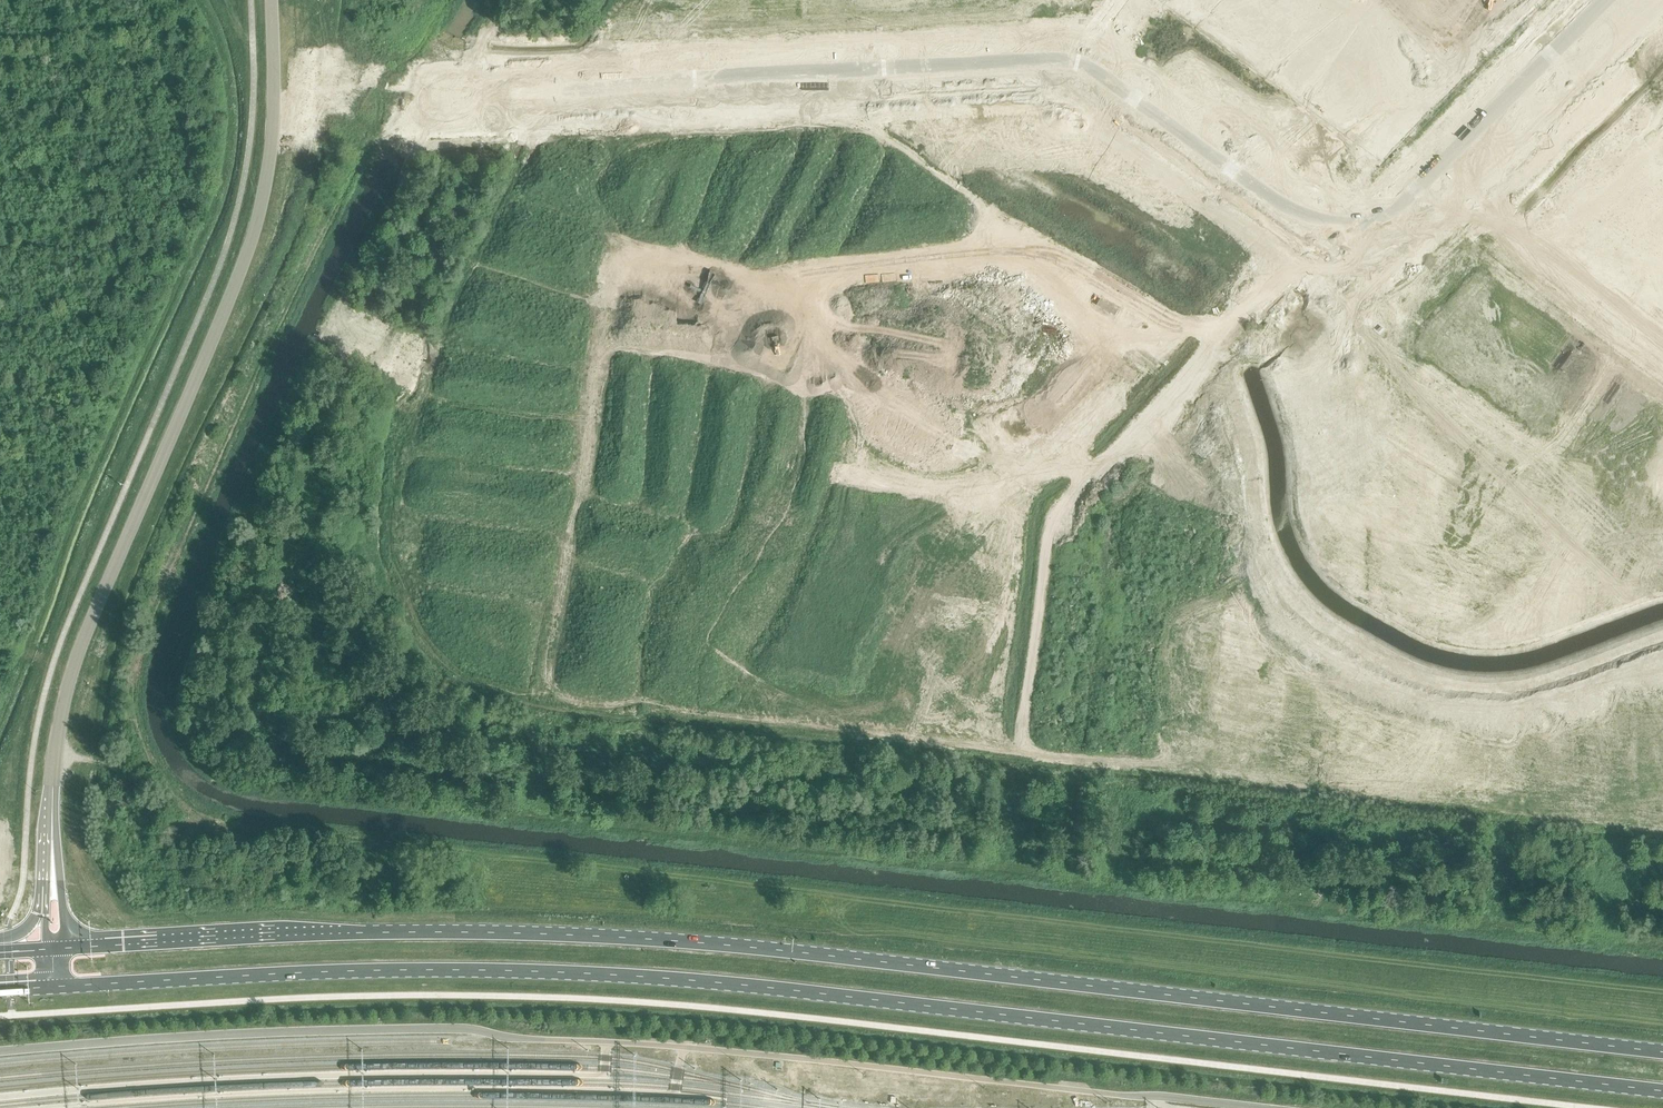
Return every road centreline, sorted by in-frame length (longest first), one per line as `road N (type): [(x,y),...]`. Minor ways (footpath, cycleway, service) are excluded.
road 1 (primary): [(58,987),(346,971),(648,977),(1662,1091)]
road 2 (primary): [(1662,1052),(721,943),(447,931),(65,948)]
road 3 (unclassified): [(284,104),(341,115),(1053,79),(1106,101),(1311,246),(1352,256),(1408,224),(1630,0)]
road 4 (unclassified): [(1577,0),(1388,191),(1339,210),(1300,196),(1116,63),(1062,45),(271,75)]
road 5 (tertiary): [(67,691),(250,239)]
road 6 (tertiary): [(67,691),(54,755),(54,865)]
road 7 (tertiary): [(250,239),(265,210),(284,104)]
road 8 (tertiary): [(267,104),(250,239)]

